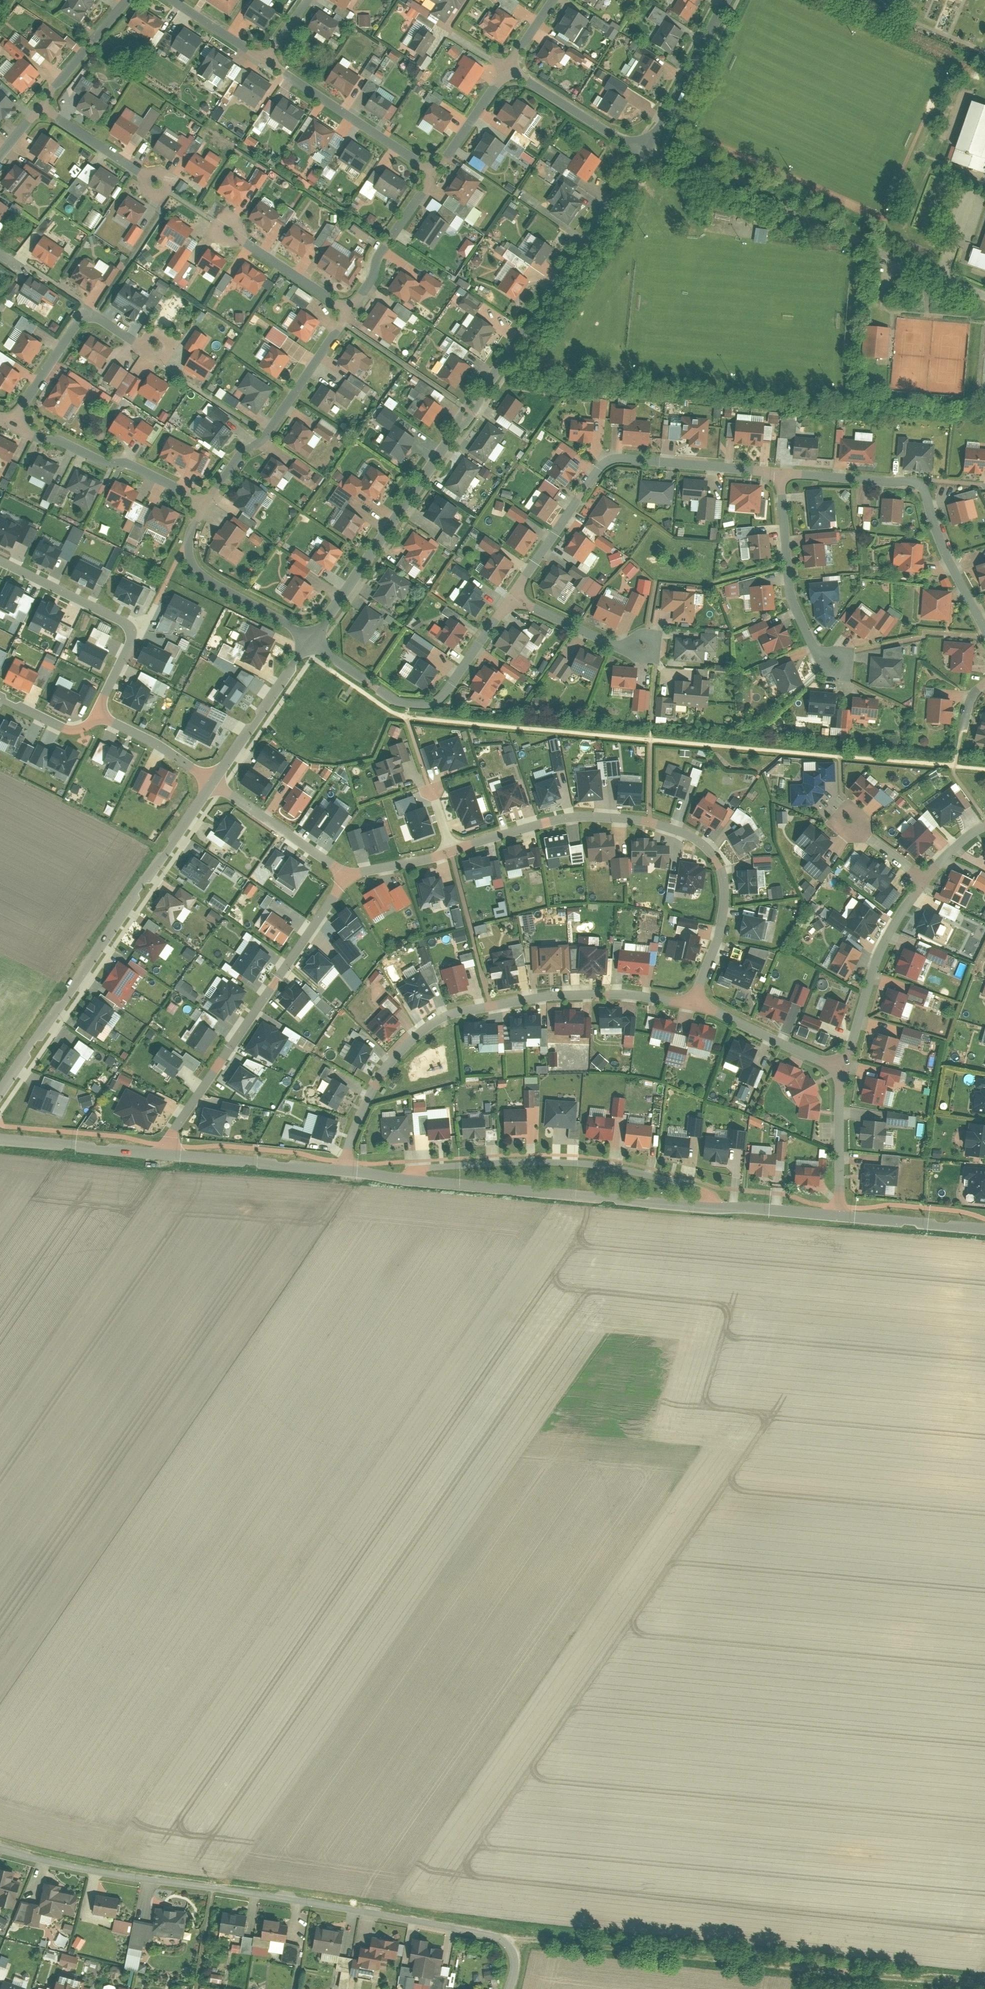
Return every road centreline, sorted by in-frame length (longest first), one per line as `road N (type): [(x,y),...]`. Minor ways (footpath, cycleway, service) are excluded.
road 1 (residential): [(312,641),(645,152)]
road 2 (residential): [(511,1988),(517,1962),(504,1940),(0,1849)]
road 3 (residential): [(696,1000),(724,911),(722,868),(692,837),(651,822),(558,820),(346,876)]
road 4 (track): [(504,1940),(984,1988)]
road 5 (residential): [(696,1000),(573,995),(450,1013),(427,1025),(377,1078),(344,1173)]
road 6 (residential): [(0,1094),(214,783)]
road 7 (residential): [(387,1178),(457,1165),(574,1162),(659,1178),(738,1210)]
road 8 (residential): [(387,1178),(738,1210)]
road 9 (residential): [(781,472),(605,461),(511,598)]
road 10 (residential): [(160,1155),(346,876)]
road 11 (residential): [(984,625),(912,482),(781,472)]
road 12 (residential): [(511,598),(435,702),(392,699),(312,641)]
road 13 (residential): [(346,308),(267,435),(236,457),(206,502)]
road 14 (residential): [(97,712),(126,628),(0,563)]
road 15 (residential): [(925,880),(883,947),(843,1073)]
road 16 (residential): [(206,502),(128,461),(106,462),(13,424)]
road 17 (residential): [(206,502),(189,544),(195,569),(312,641)]
road 18 (residential): [(266,61),(432,170)]
road 19 (residential): [(13,424),(86,313),(145,341)]
road 20 (residential): [(781,472),(791,593),(825,657)]
road 21 (residential): [(160,1155),(344,1173)]
road 22 (residential): [(214,783),(312,641)]
road 23 (residential): [(645,152),(726,0)]
road 24 (residential): [(843,1073),(696,1000)]
road 25 (residential): [(432,170),(375,275),(346,308)]
road 26 (residential): [(346,876),(214,783)]
road 27 (residential): [(0,1141),(160,1155)]
road 28 (residential): [(645,152),(508,69)]
road 29 (residential): [(840,1217),(984,1230)]
road 30 (residential): [(843,1073),(840,1217)]
road 31 (residential): [(97,712),(214,783)]
road 32 (residential): [(44,106),(53,86),(128,0)]
road 33 (residential): [(511,598),(633,646)]
road 34 (residential): [(865,245),(984,296)]
road 35 (residential): [(346,308),(240,239)]
road 36 (residential): [(508,69),(432,170)]
road 37 (residential): [(44,106),(147,177)]

